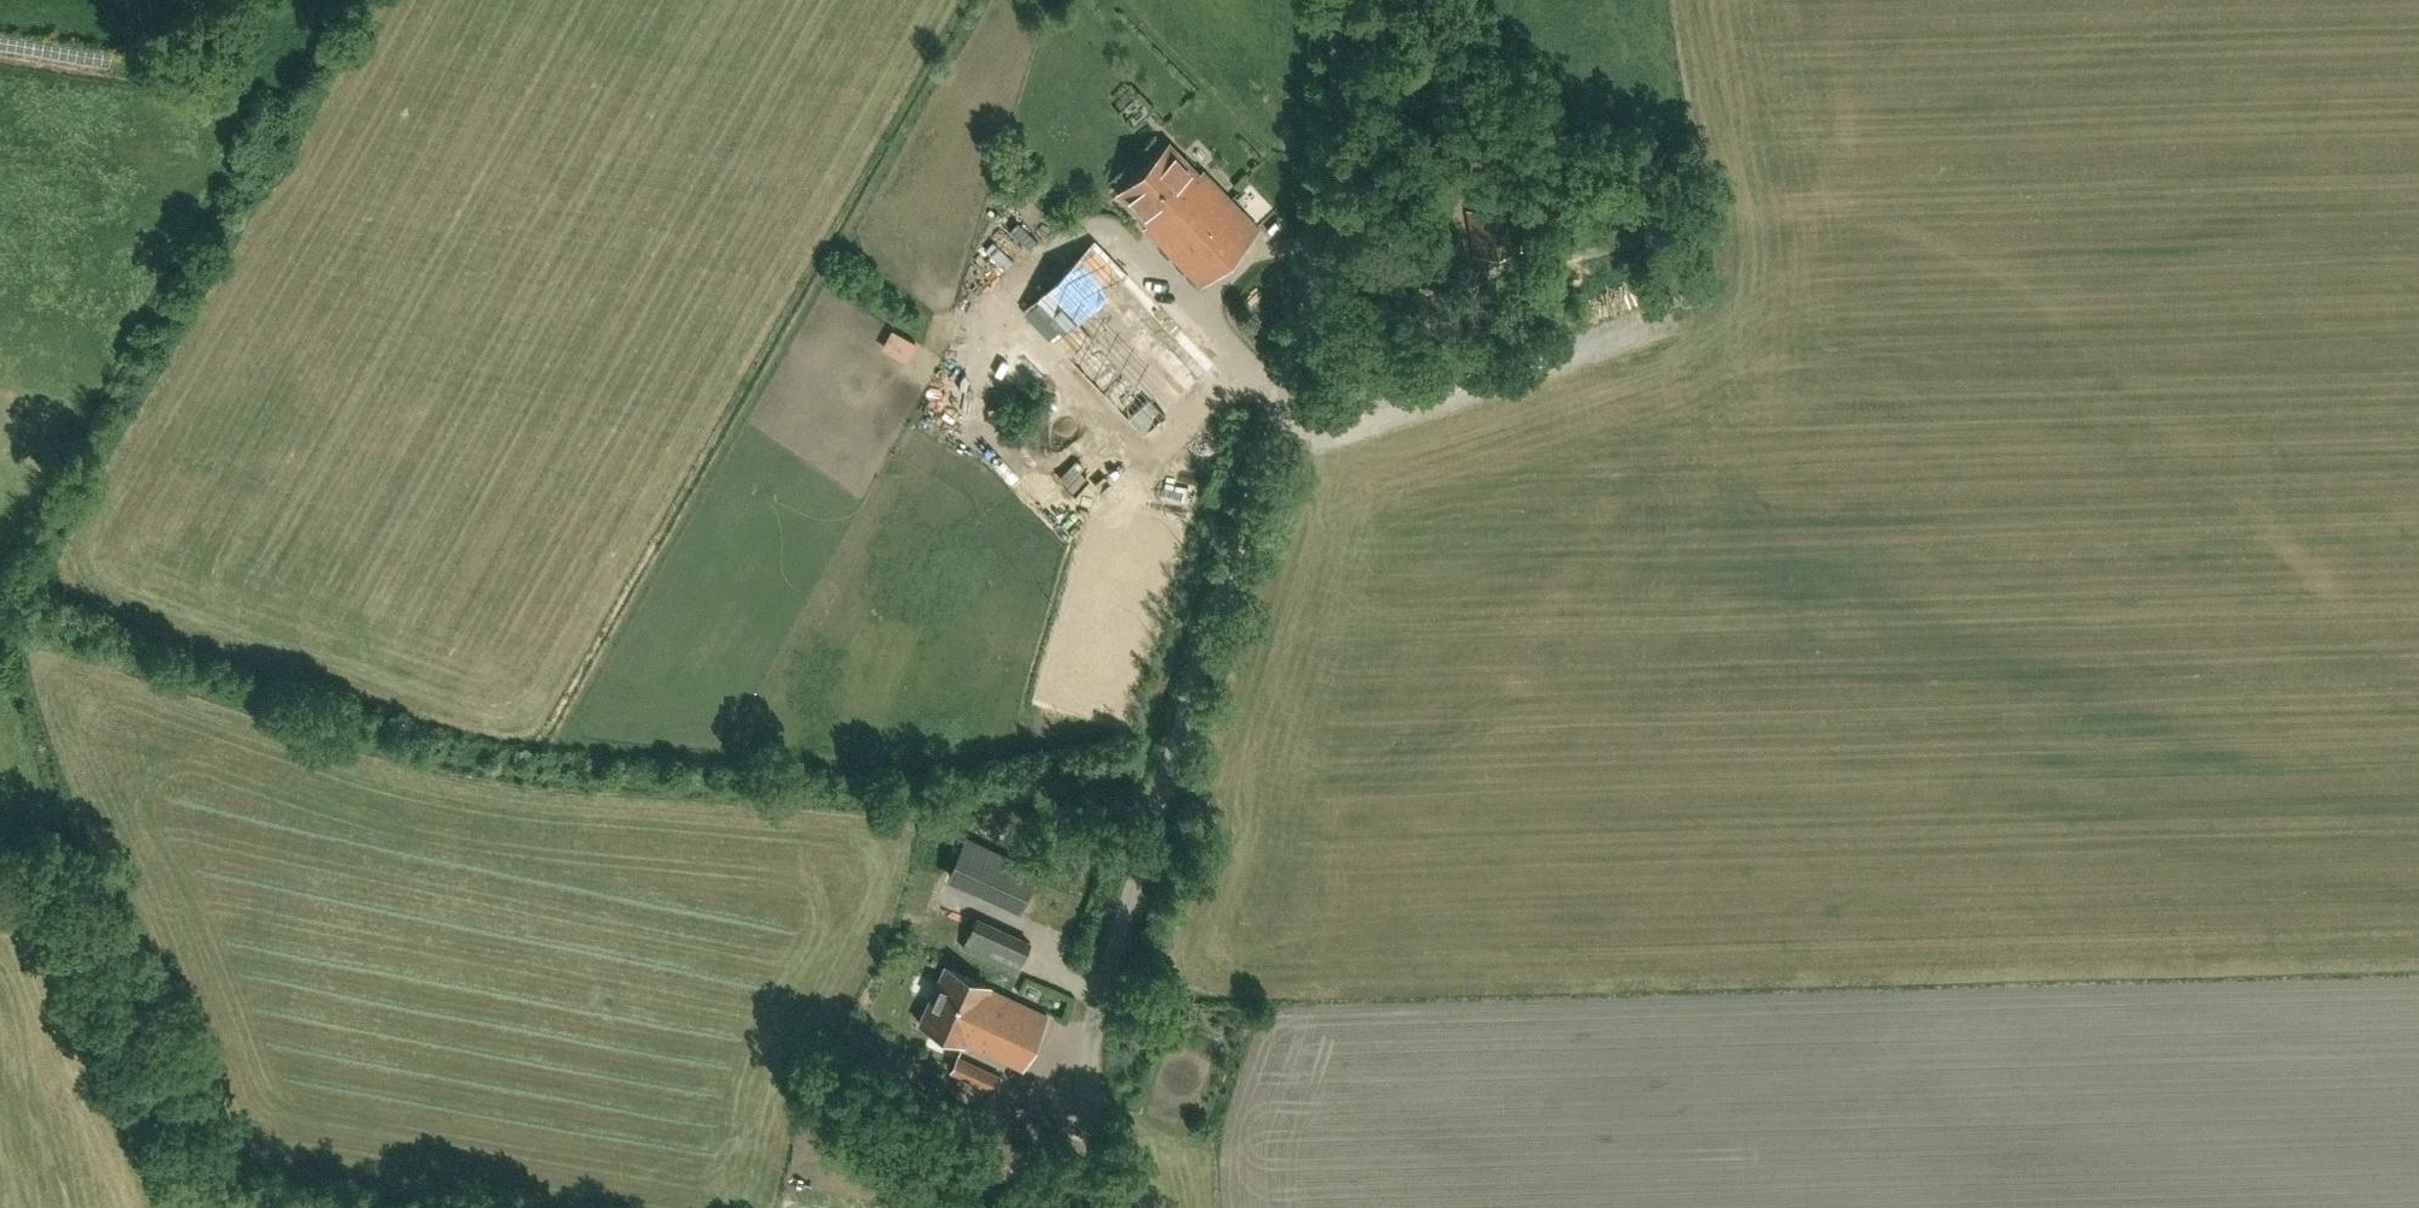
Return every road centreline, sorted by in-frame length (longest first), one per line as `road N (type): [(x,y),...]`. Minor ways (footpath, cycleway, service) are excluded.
road 1 (unclassified): [(1120,1207),(1098,1072),(1323,280),(1338,194),(1342,0)]

